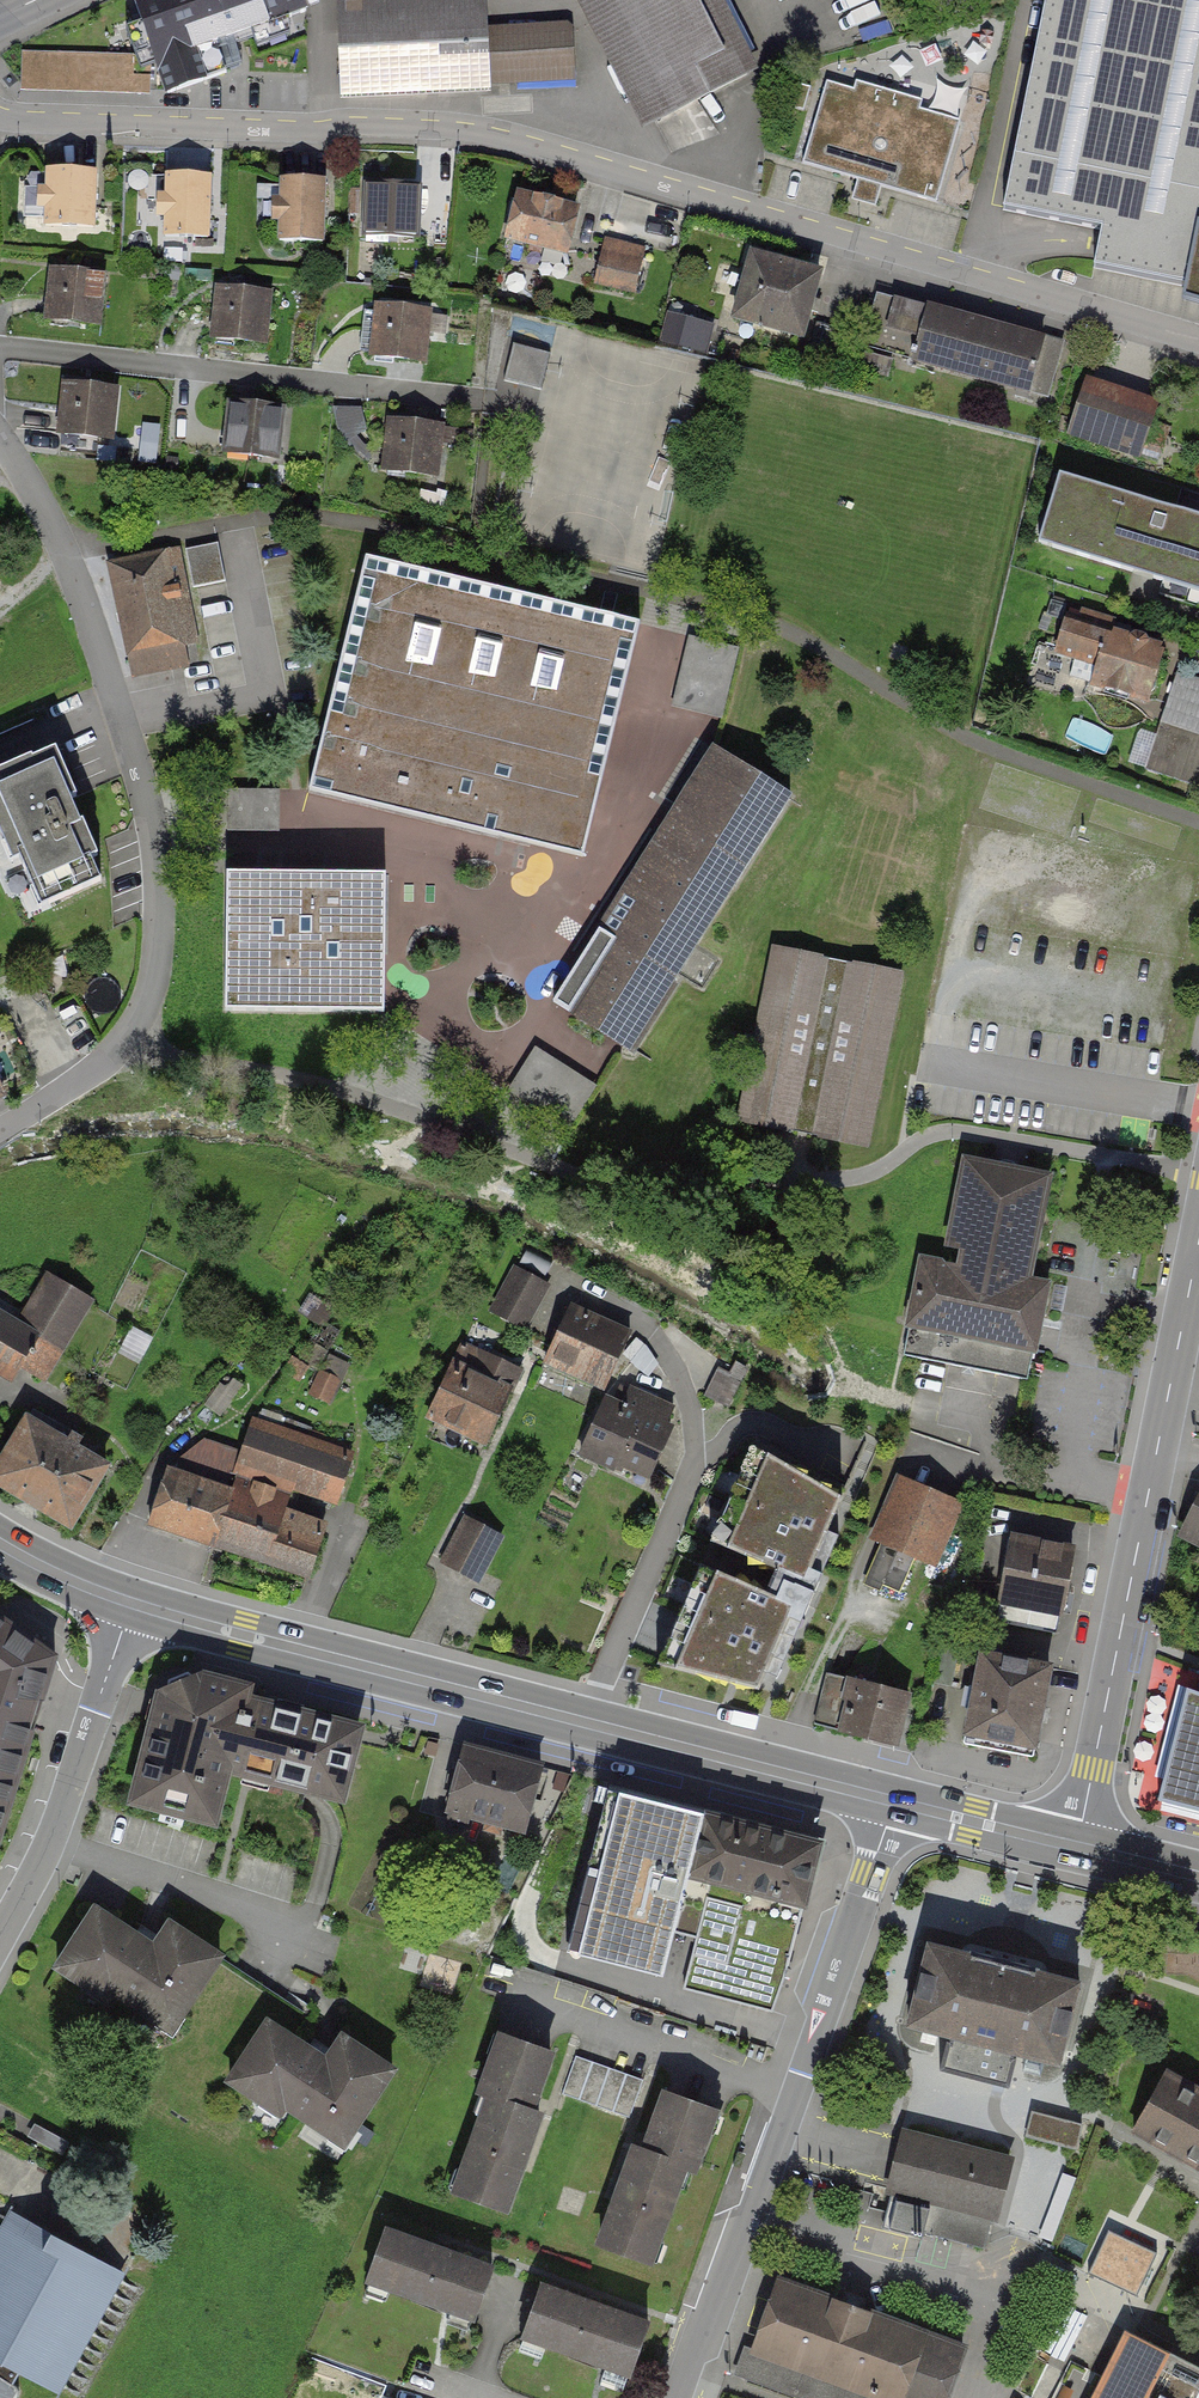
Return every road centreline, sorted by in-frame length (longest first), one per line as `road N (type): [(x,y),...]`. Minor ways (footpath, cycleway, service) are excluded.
road 1 (residential): [(0,112),(492,135),(1198,341)]
road 2 (residential): [(0,1128),(119,1046),(150,994),(161,898),(154,827),(63,550),(0,440)]
road 3 (tertiary): [(892,1801),(133,1602)]
road 4 (tertiary): [(892,1801),(794,2096),(680,2397)]
road 5 (residential): [(1198,1238),(1077,1847)]
road 6 (residential): [(0,348),(479,404)]
road 7 (residential): [(133,1602),(55,1842),(0,1940)]
road 8 (tertiary): [(1077,1847),(892,1801)]
road 9 (tertiary): [(133,1602),(0,1544)]
road 10 (tertiary): [(1198,1878),(1077,1847)]

